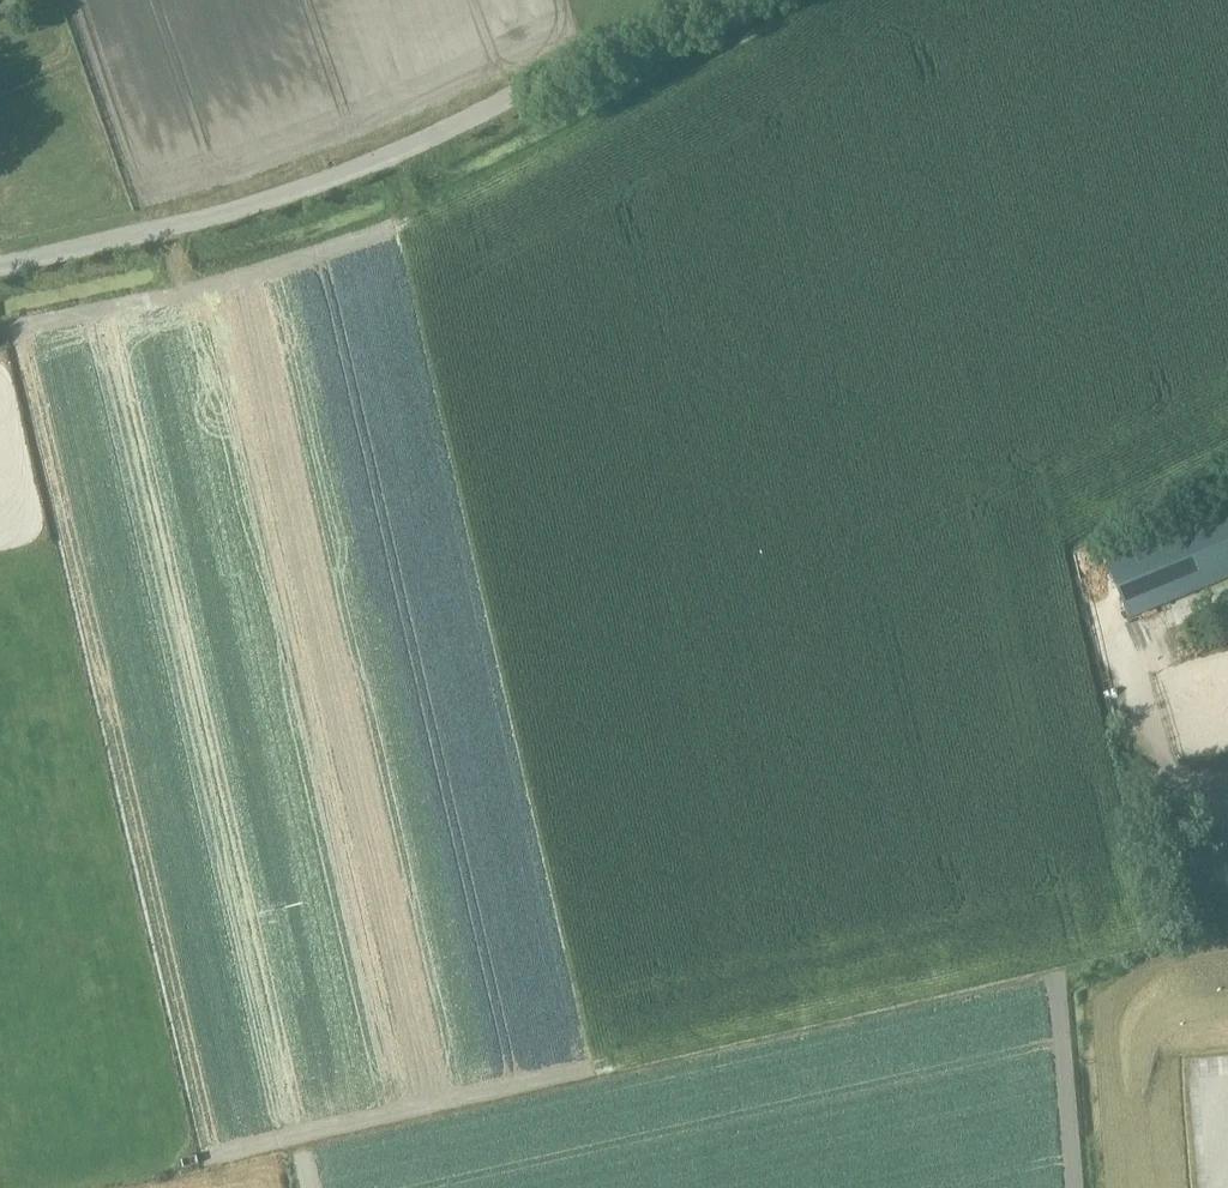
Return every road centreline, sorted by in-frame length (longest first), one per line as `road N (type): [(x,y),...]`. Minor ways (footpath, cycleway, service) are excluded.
road 1 (unclassified): [(0,267),(203,221),(318,186),(425,143),(711,0)]

